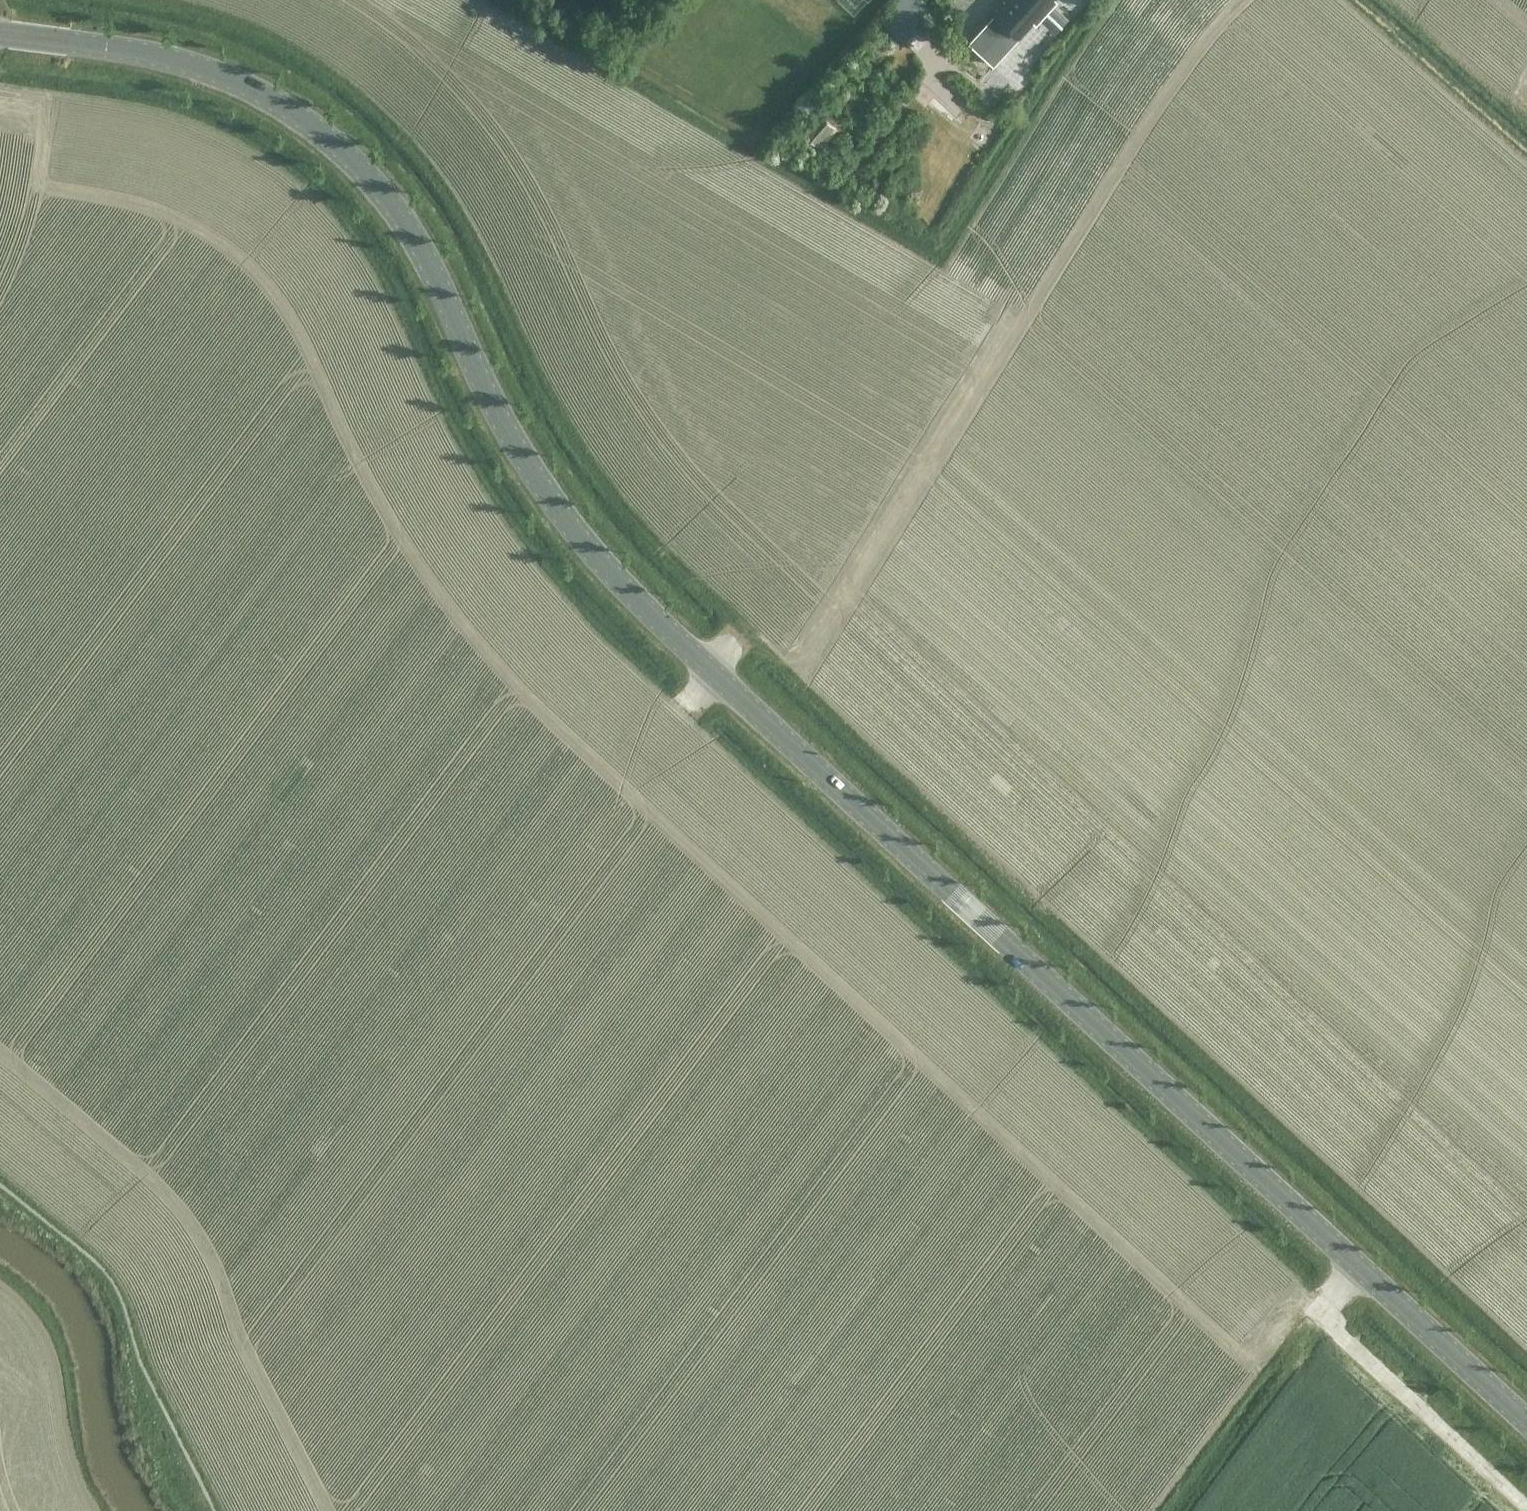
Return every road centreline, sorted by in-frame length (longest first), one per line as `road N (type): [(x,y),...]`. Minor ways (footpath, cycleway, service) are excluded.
road 1 (secondary): [(1526,1421),(628,595),(505,430),(424,256),(344,152),(222,74),(160,56),(0,33)]
road 2 (track): [(1526,1510),(1324,1317),(1362,1268)]

